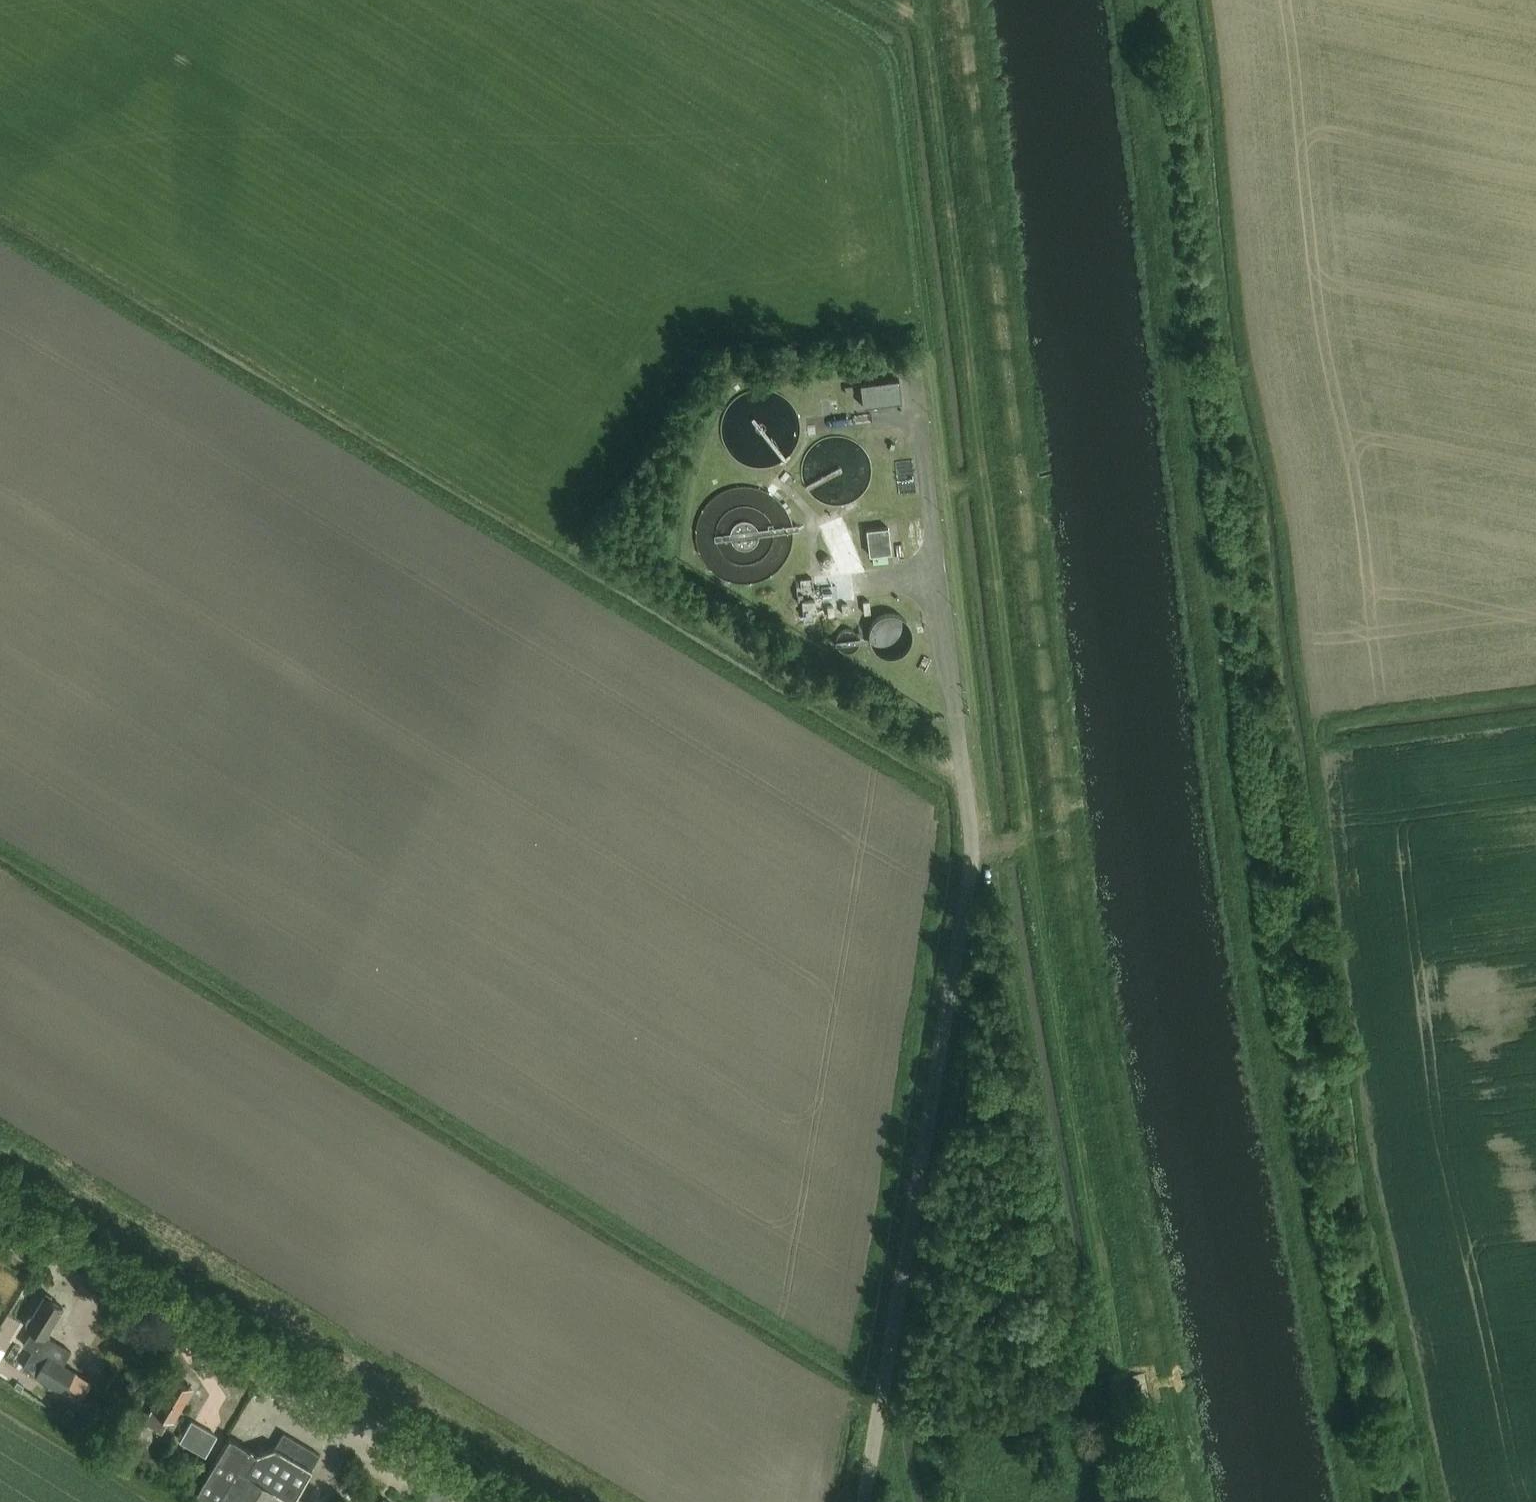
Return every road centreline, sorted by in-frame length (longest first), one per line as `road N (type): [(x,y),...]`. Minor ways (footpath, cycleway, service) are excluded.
road 1 (track): [(1132,0),(1252,945),(1360,1501)]
road 2 (tertiary): [(494,1501),(0,1206)]

